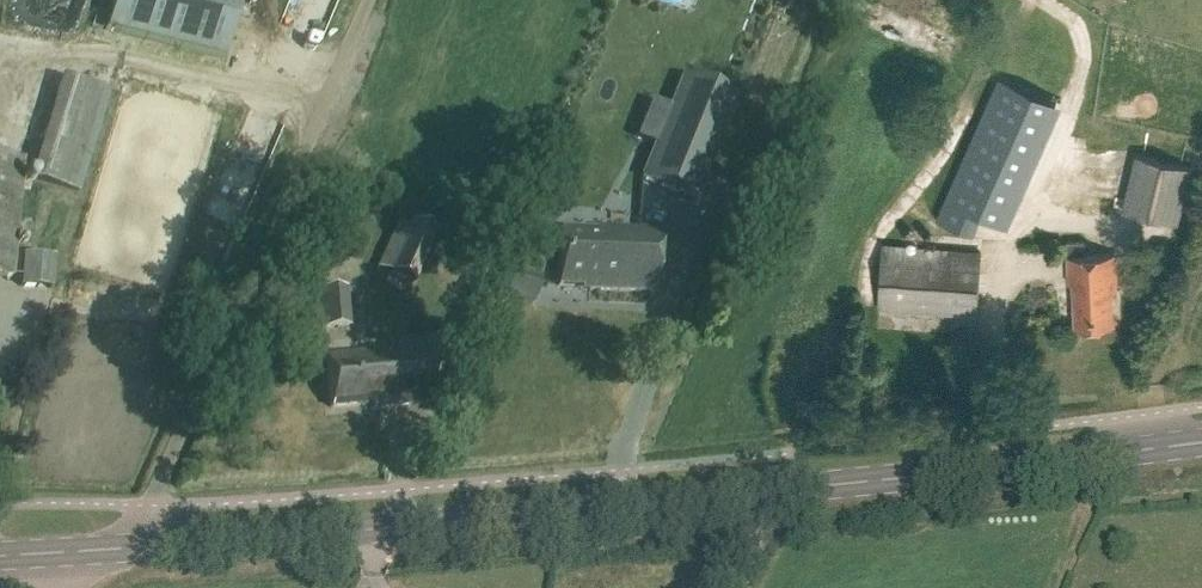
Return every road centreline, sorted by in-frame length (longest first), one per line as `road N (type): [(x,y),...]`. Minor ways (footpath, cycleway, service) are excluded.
road 1 (secondary): [(1201,440),(106,548)]
road 2 (unclassified): [(106,548),(152,504),(369,0)]

